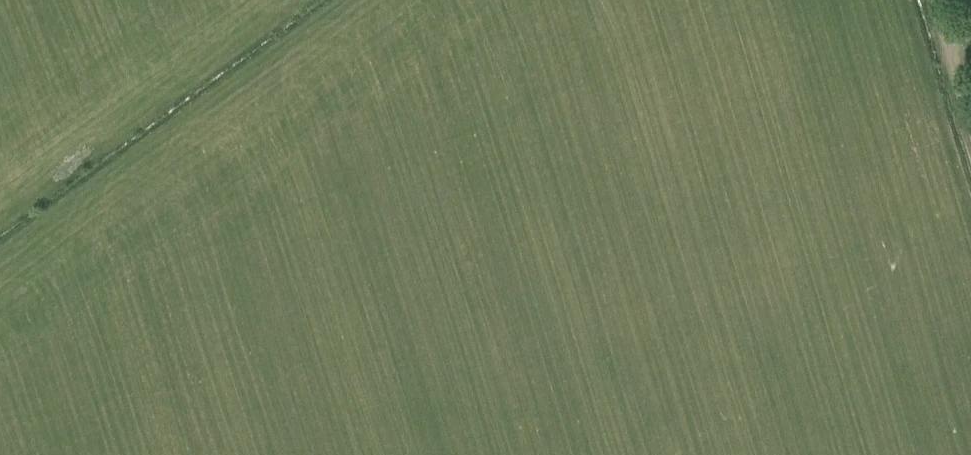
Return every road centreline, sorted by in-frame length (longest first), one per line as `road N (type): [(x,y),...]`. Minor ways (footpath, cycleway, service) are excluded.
road 1 (track): [(970,158),(927,0)]

